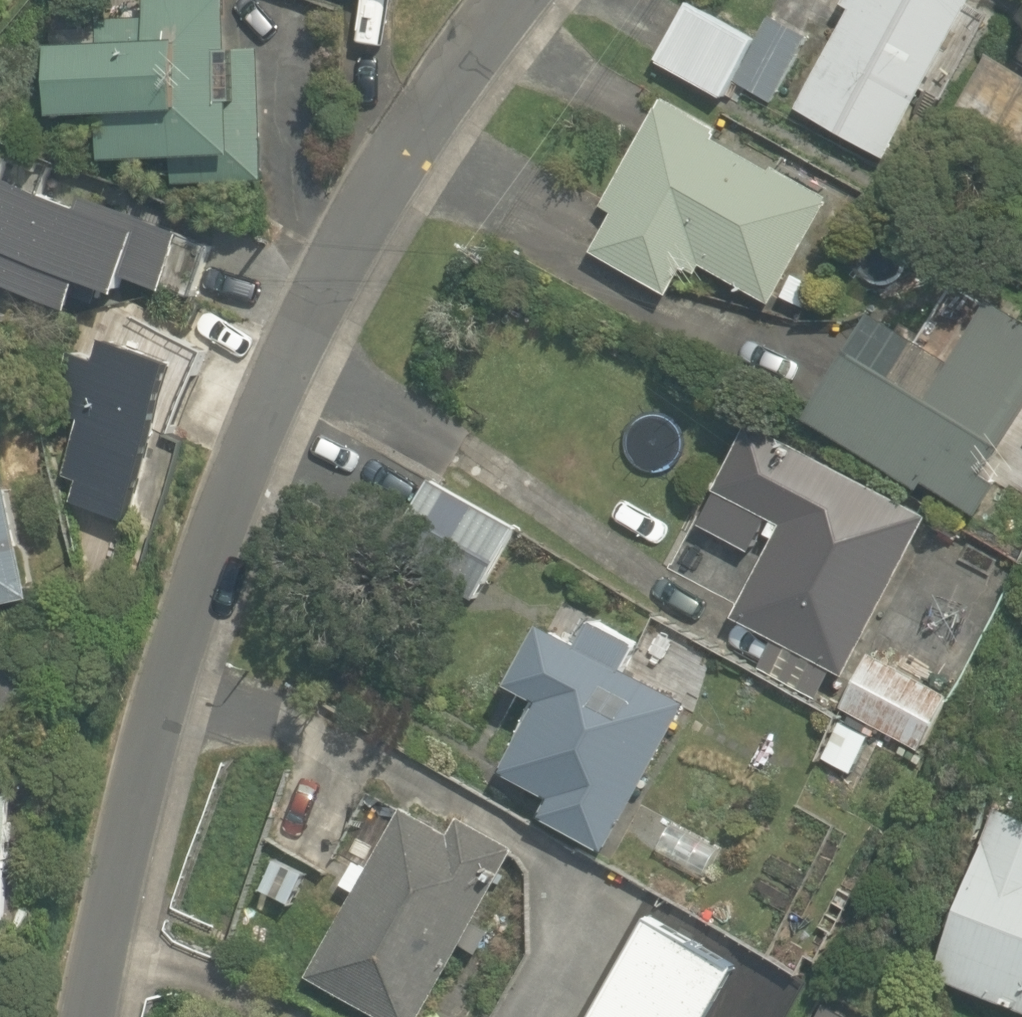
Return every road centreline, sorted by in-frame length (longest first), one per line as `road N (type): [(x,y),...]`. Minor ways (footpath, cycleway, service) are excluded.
road 1 (residential): [(521,0),(404,148),(202,567),(88,1016)]

